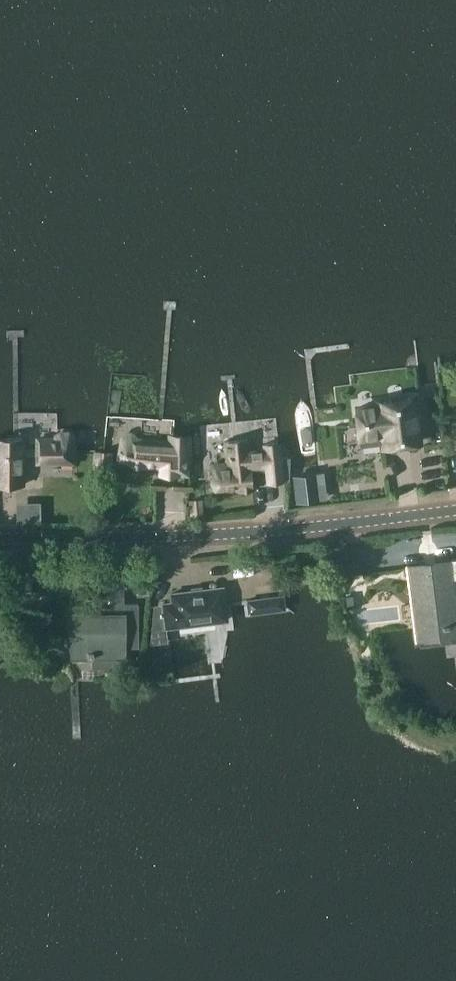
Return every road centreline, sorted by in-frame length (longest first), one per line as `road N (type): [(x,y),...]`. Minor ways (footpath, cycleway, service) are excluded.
road 1 (tertiary): [(0,548),(193,555),(455,520)]

